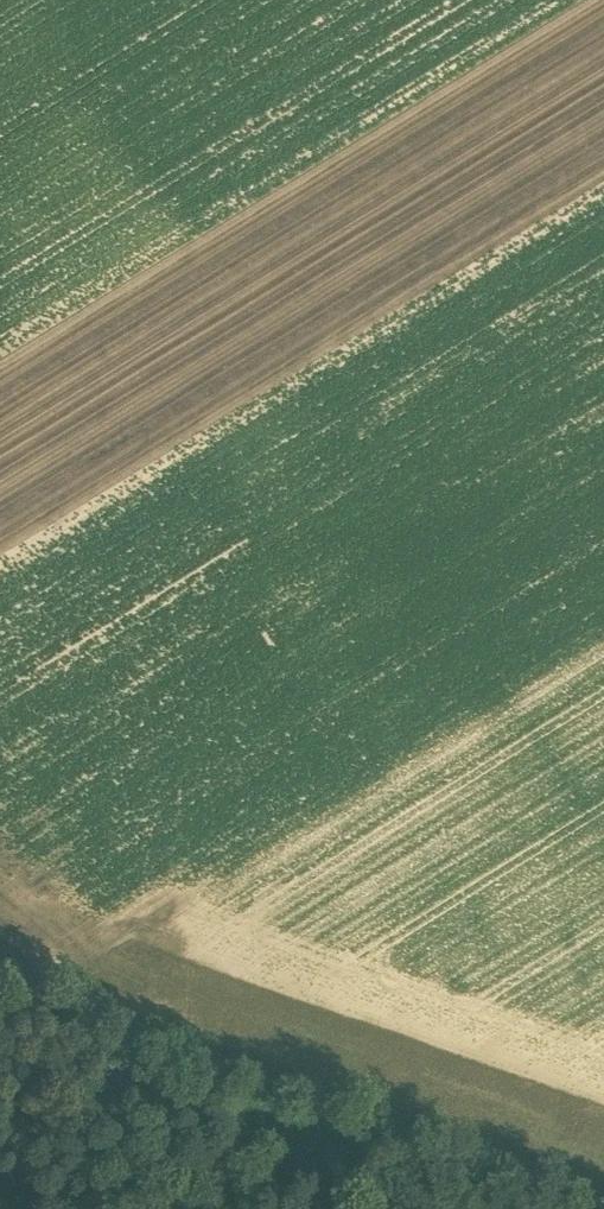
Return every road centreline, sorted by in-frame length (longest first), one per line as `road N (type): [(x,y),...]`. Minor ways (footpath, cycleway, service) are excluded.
road 1 (track): [(603,1185),(177,1036)]
road 2 (track): [(177,1036),(107,1011),(0,928)]

